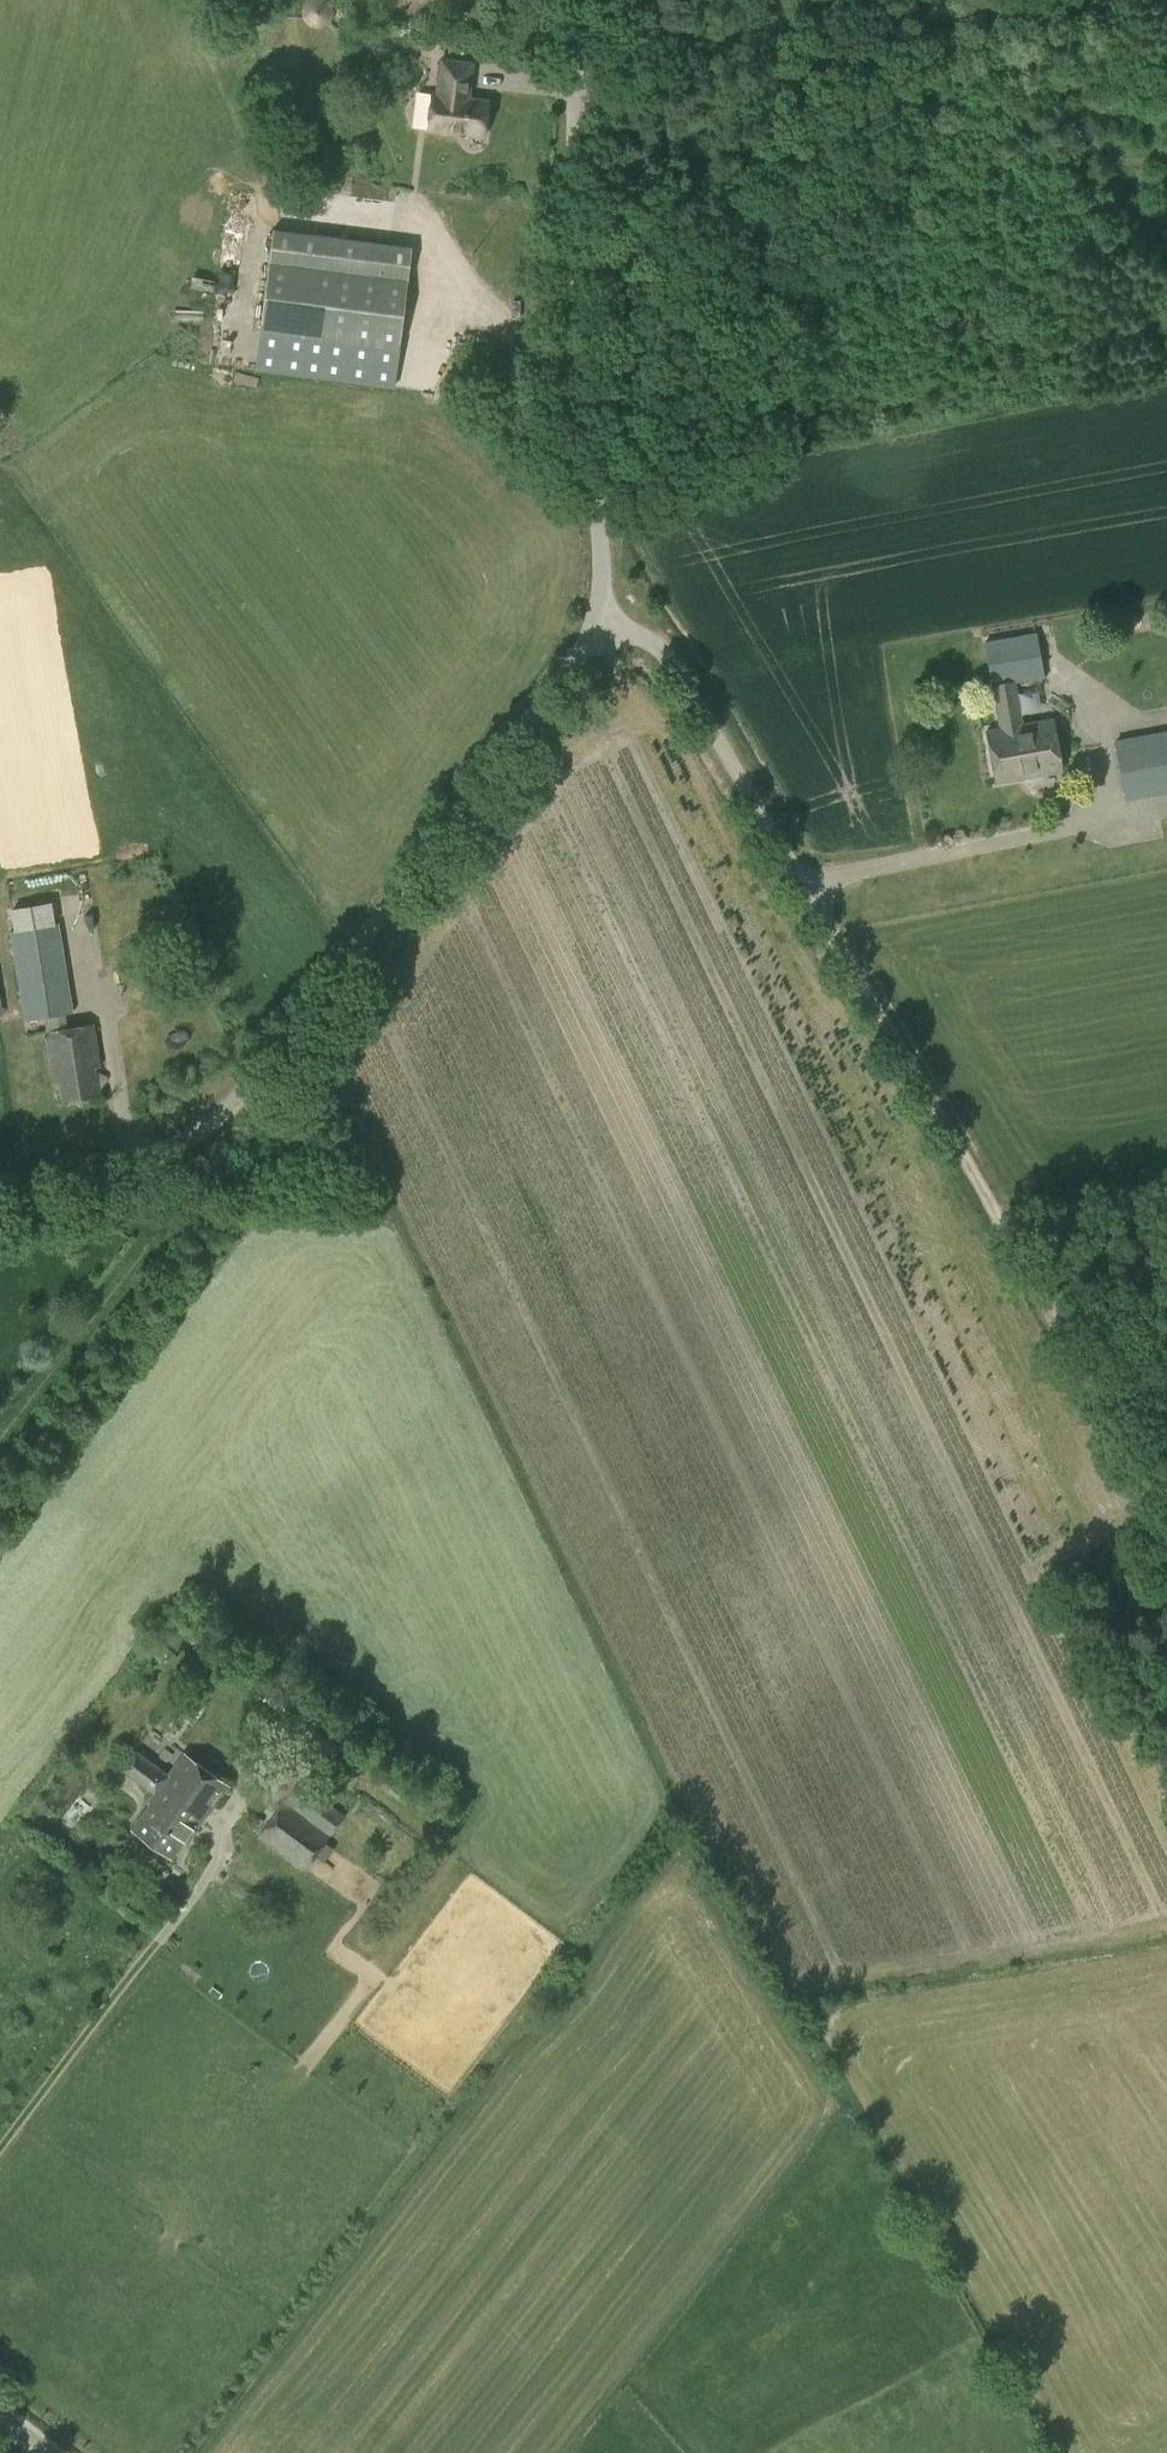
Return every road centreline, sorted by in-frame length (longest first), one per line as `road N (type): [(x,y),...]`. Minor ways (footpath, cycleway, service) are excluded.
road 1 (unclassified): [(0,1189),(178,1151),(247,1118),(280,1091),(477,832),(613,632),(625,584),(600,381),(595,269),(613,0)]
road 2 (track): [(1166,1516),(672,657),(613,632)]
road 3 (track): [(610,378),(651,364),(692,333),(748,227),(796,166),(851,12),(876,0)]

